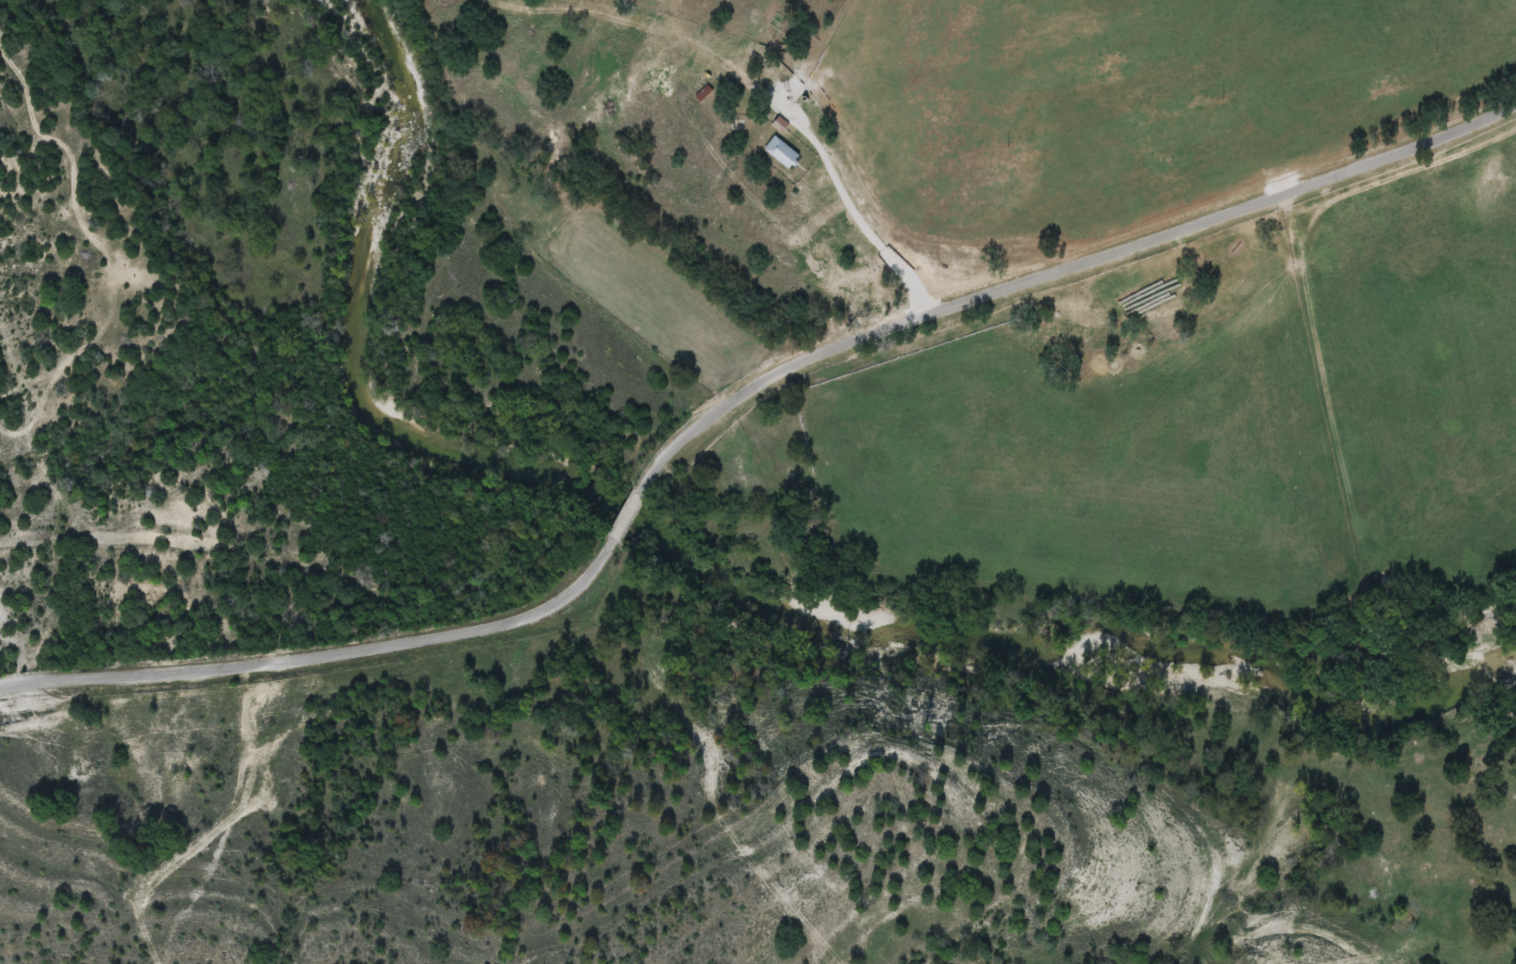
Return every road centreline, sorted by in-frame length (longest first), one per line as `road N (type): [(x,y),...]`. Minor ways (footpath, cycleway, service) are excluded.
road 1 (residential): [(639,482),(723,406),(805,361),(1465,130),(1515,102)]
road 2 (residential): [(0,690),(288,669),(505,624),(547,609),(599,554)]

